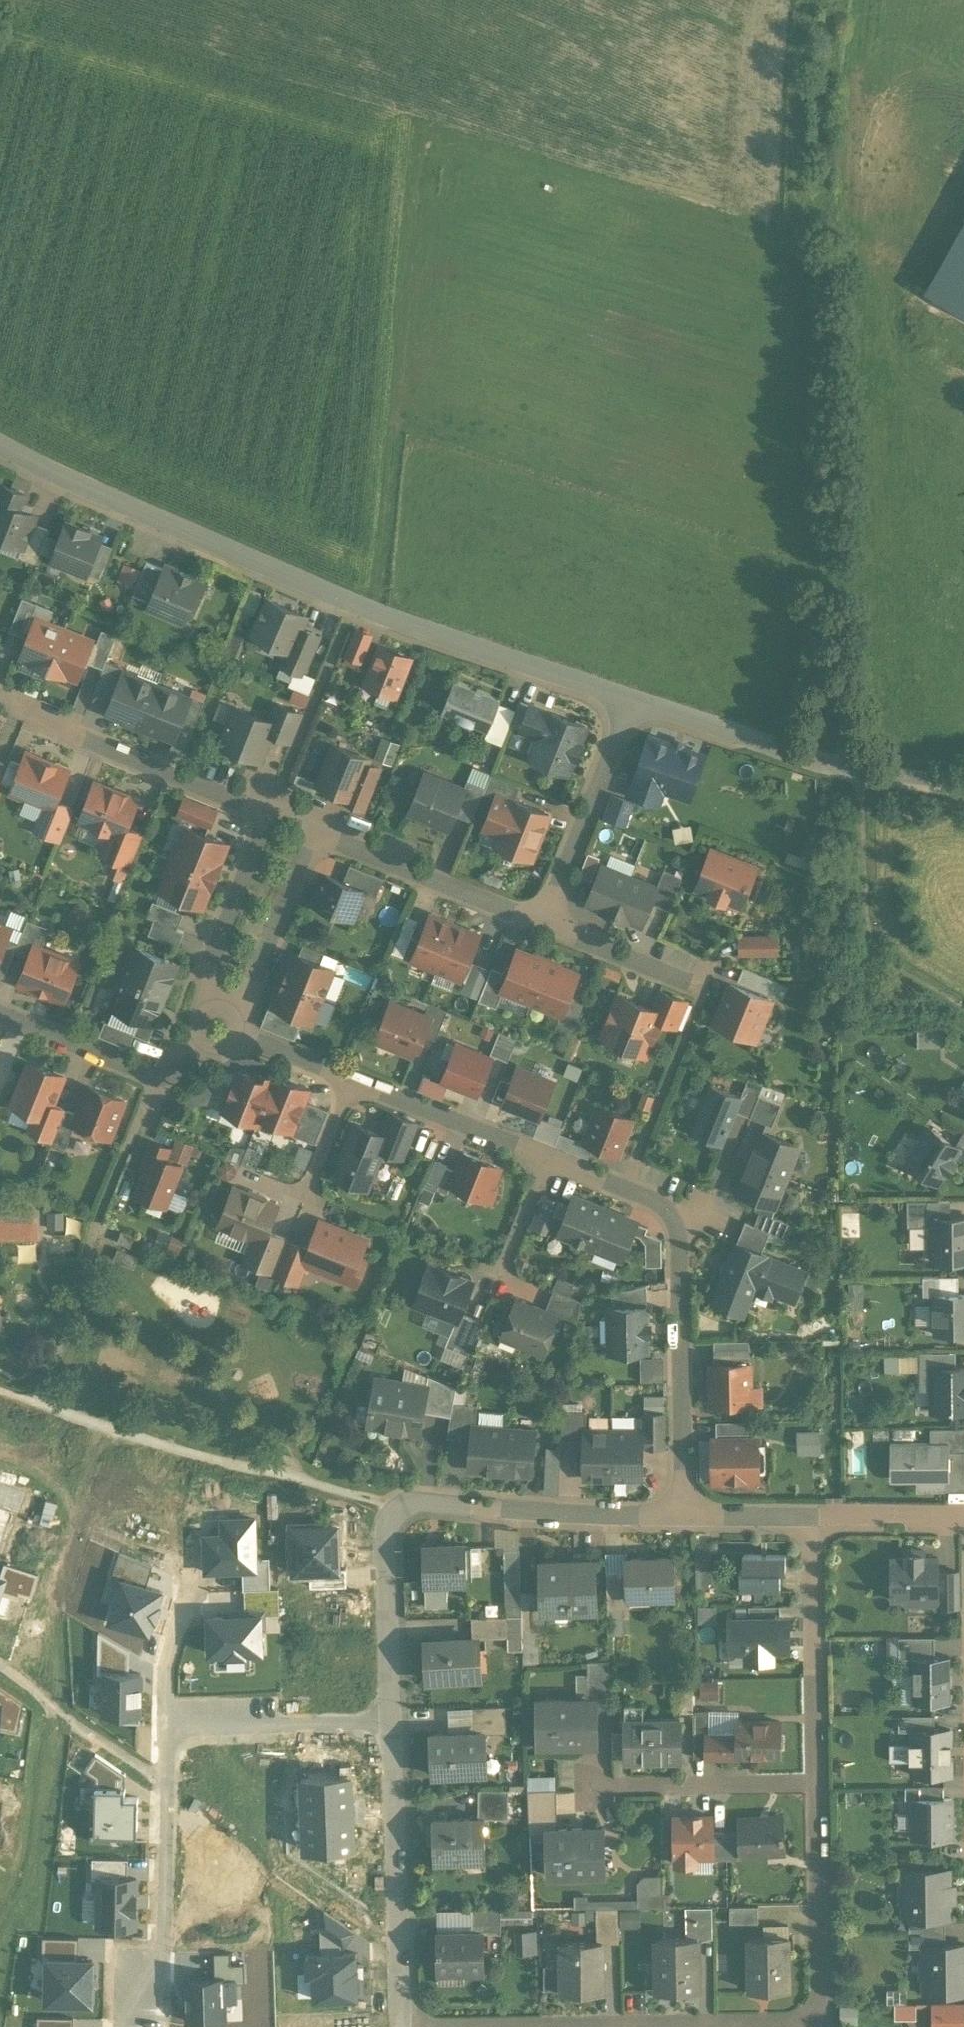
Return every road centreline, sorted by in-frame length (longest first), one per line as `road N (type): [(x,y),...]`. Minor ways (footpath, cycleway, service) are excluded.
road 1 (residential): [(680,1517),(677,1245),(658,1205),(241,1038)]
road 2 (residential): [(0,445),(299,579),(631,698)]
road 3 (residential): [(810,1518),(823,2024),(689,2026)]
road 4 (residential): [(315,828),(543,923),(631,698)]
road 5 (residential): [(403,2026),(392,1724)]
road 6 (residential): [(121,2026),(163,1936),(166,1734)]
road 7 (residential): [(0,699),(270,810)]
road 8 (residential): [(680,1517),(417,1503),(392,1513)]
road 9 (residential): [(631,698),(796,755),(860,769)]
road 10 (residential): [(166,1734),(392,1724)]
road 11 (residential): [(203,1049),(172,1074),(154,1077),(0,1014)]
road 12 (residential): [(392,1724),(384,1537),(392,1513)]
road 13 (residential): [(270,810),(208,963),(209,999)]
road 14 (residential): [(235,1005),(315,828)]
road 15 (residential): [(963,1518),(810,1518)]
road 16 (residential): [(166,1734),(166,1671),(191,1586)]
road 17 (residential): [(810,1518),(680,1517)]

